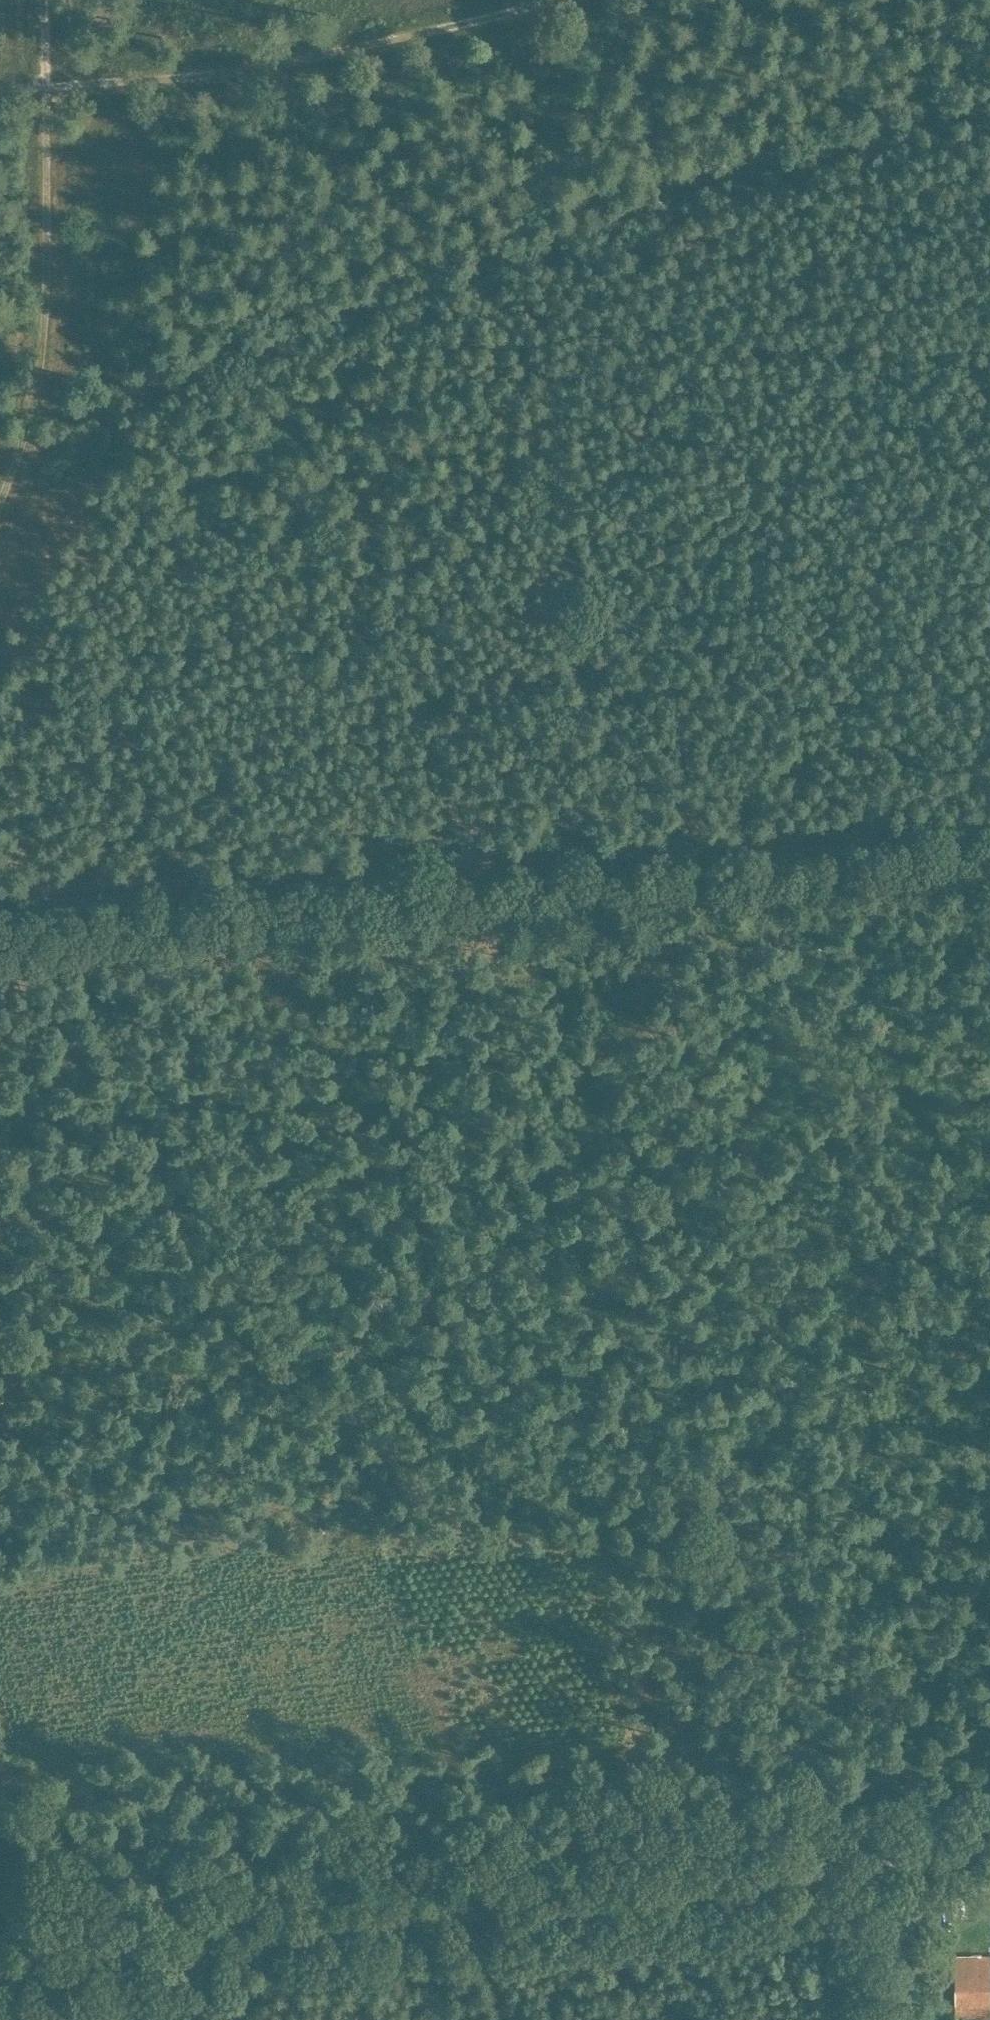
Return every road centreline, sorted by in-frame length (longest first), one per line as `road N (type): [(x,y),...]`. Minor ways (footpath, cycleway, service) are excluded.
road 1 (track): [(989,826),(0,901)]
road 2 (track): [(54,1962),(989,1844)]
road 3 (track): [(0,93),(276,65),(572,0)]
road 4 (track): [(0,516),(32,439),(41,390),(47,0)]
road 5 (track): [(54,1962),(0,1792)]

